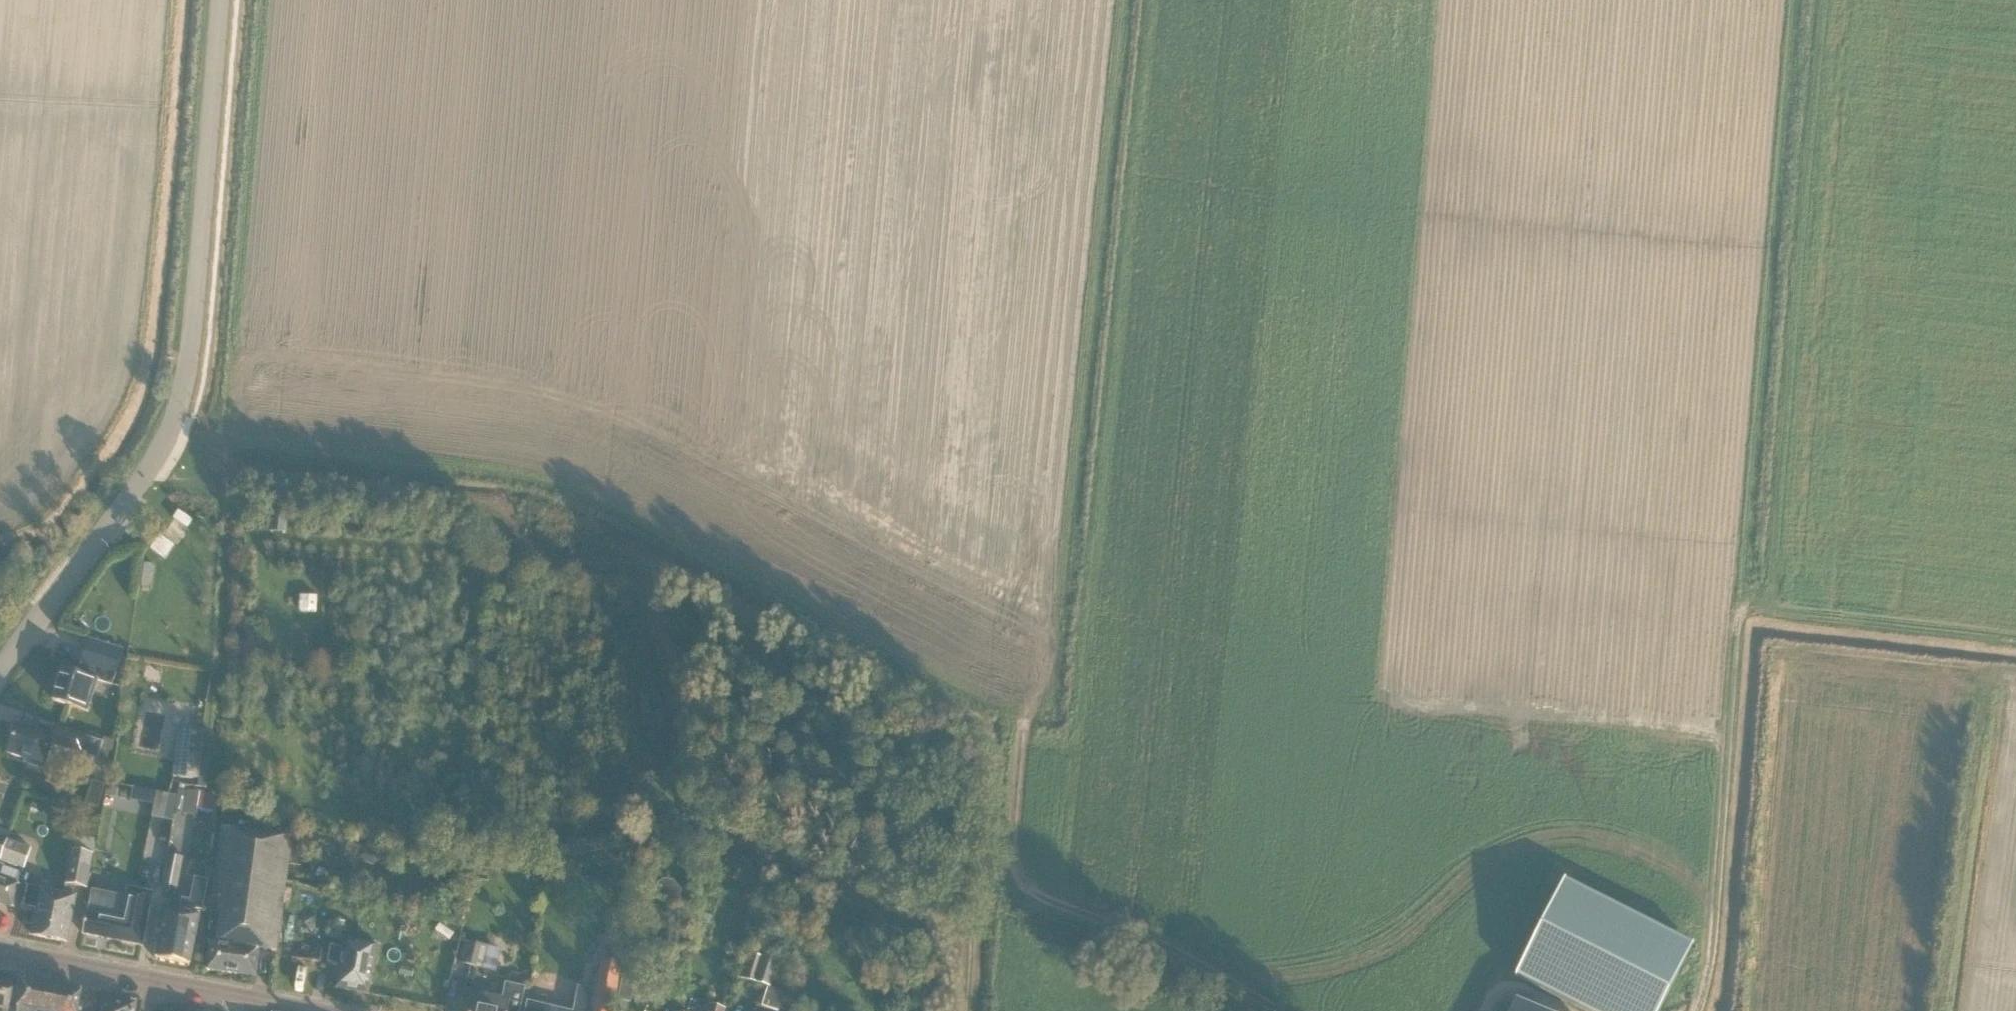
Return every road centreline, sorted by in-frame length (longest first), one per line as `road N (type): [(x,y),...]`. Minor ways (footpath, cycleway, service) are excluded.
road 1 (tertiary): [(0,671),(134,488),(178,408),(192,339),(222,0)]
road 2 (tertiary): [(320,1010),(156,980)]
road 3 (tertiary): [(156,980),(0,952)]

